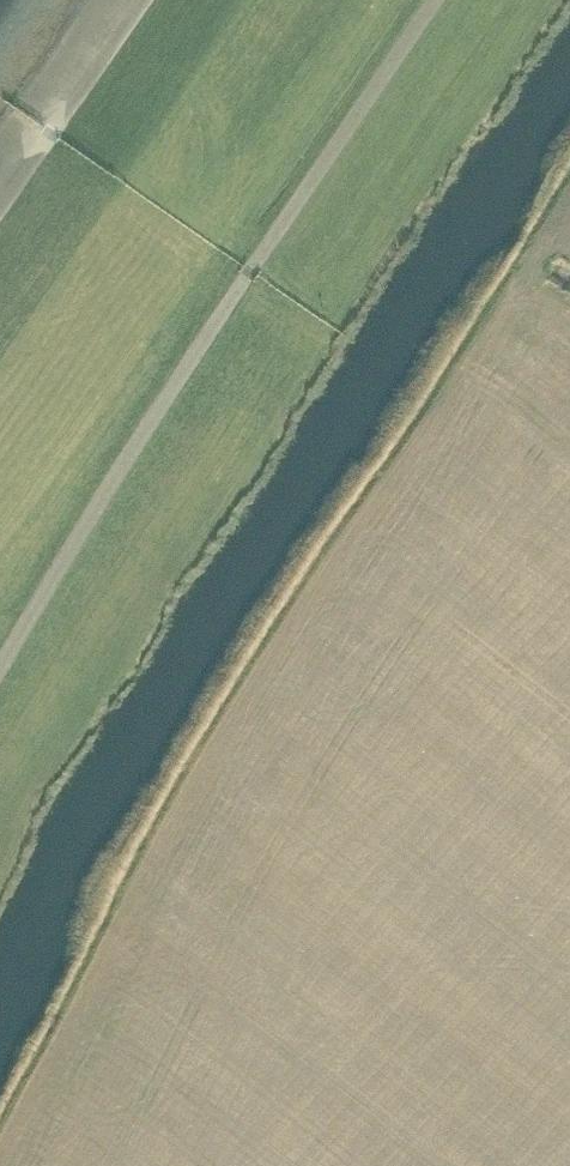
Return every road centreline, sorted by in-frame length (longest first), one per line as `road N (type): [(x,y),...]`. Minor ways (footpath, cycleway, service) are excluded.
road 1 (unclassified): [(0,688),(256,276),(443,0)]

